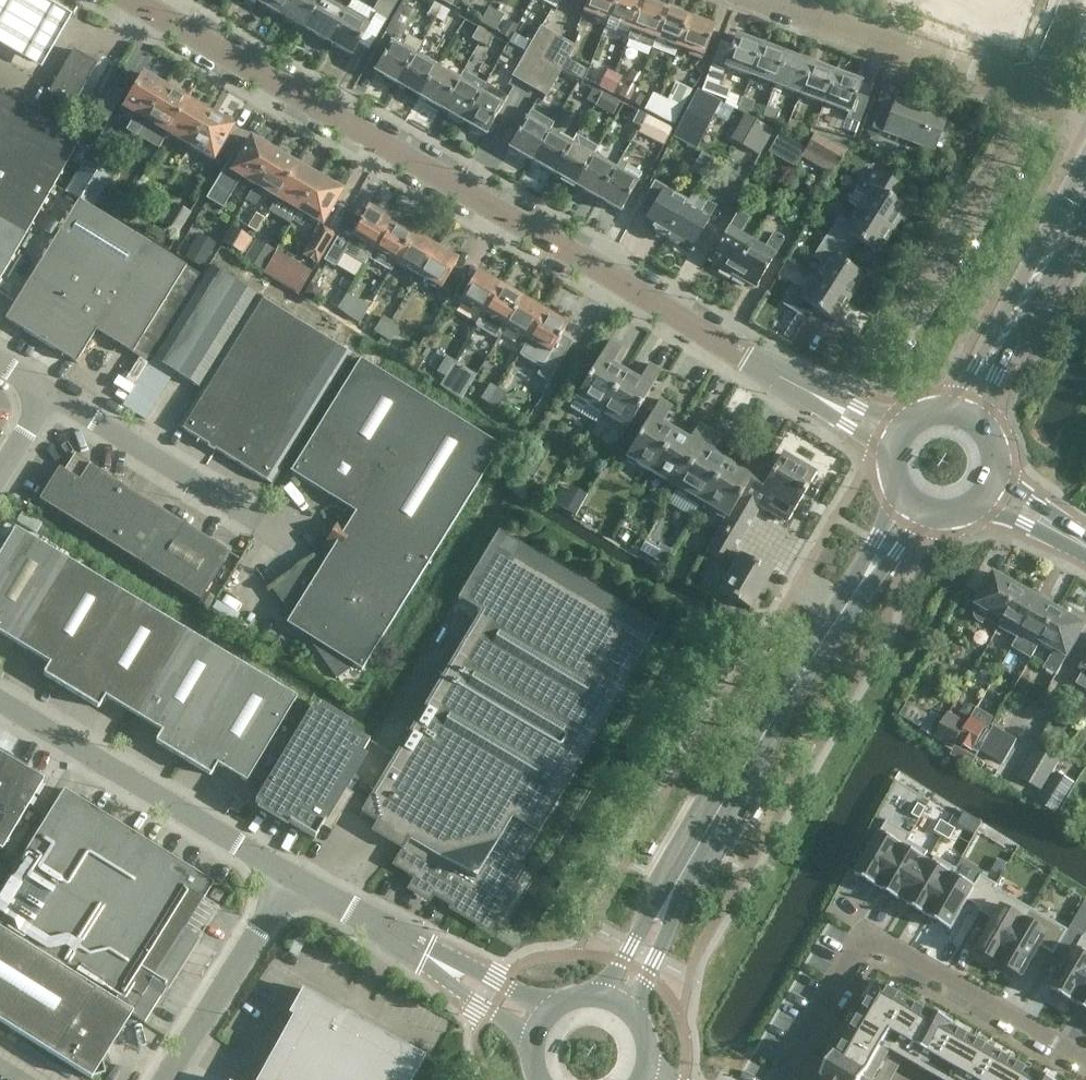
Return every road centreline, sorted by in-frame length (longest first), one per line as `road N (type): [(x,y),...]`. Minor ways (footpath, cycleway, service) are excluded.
road 1 (residential): [(896,440),(134,0)]
road 2 (secondary): [(676,876),(913,504)]
road 3 (residential): [(777,1079),(859,929),(1085,1065)]
road 4 (unclassified): [(291,879),(0,705)]
road 5 (residential): [(872,354),(1038,97)]
road 6 (unclassified): [(540,1022),(291,879)]
road 7 (residential): [(1038,97),(783,4)]
road 8 (secondary): [(962,413),(1085,183)]
road 9 (unclassified): [(257,519),(47,391)]
road 10 (unclassified): [(162,1079),(291,879)]
road 11 (secondary): [(630,1012),(679,894),(676,876)]
road 12 (secondary): [(676,876),(661,887),(594,995)]

